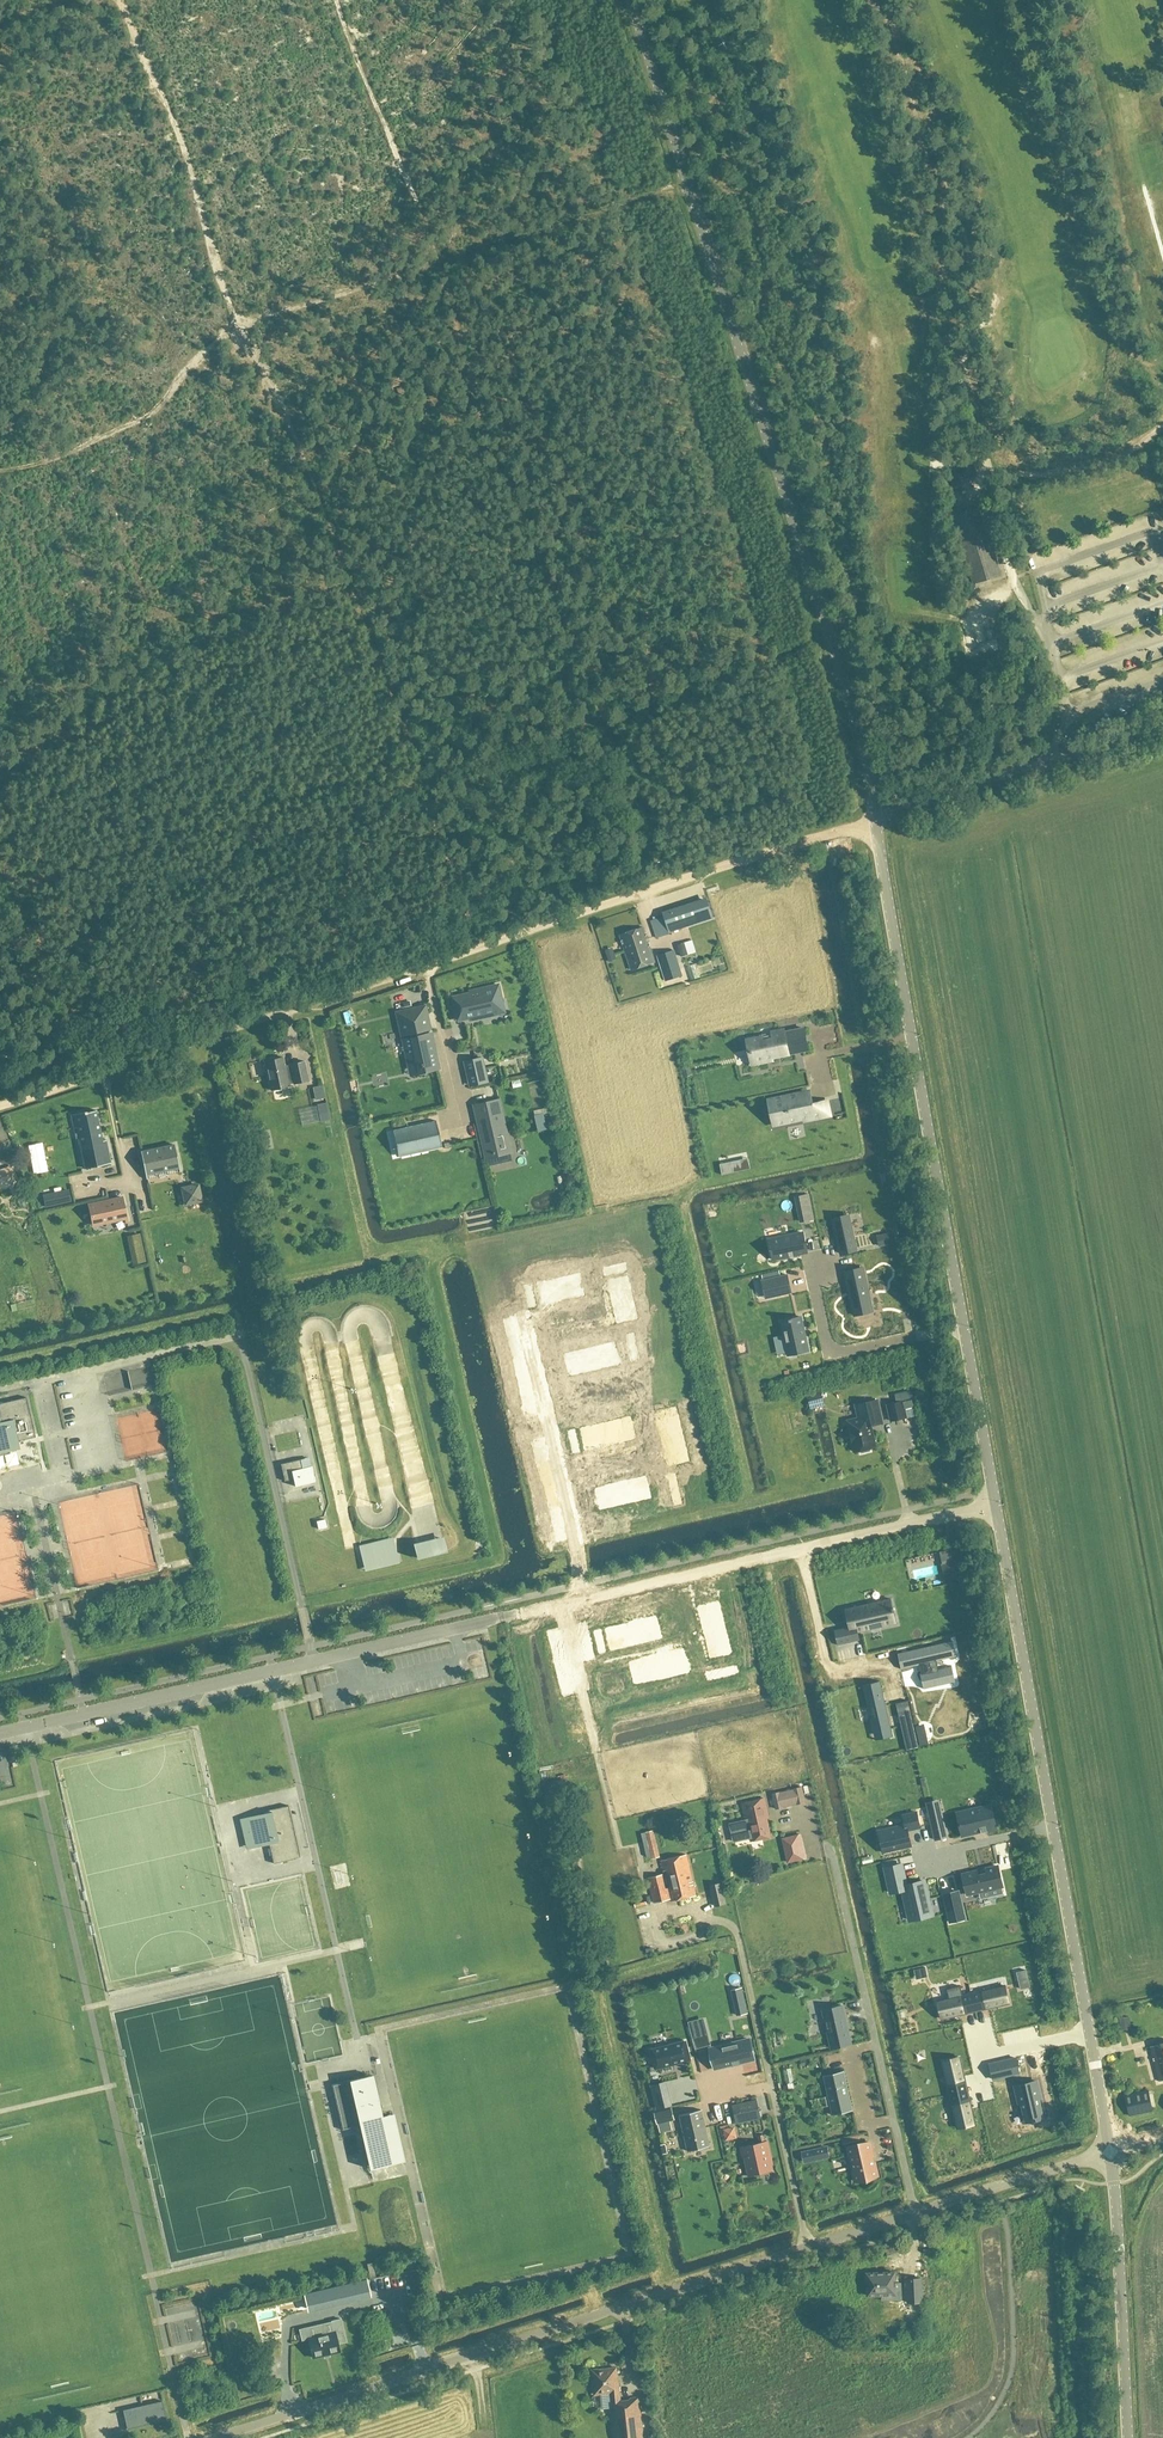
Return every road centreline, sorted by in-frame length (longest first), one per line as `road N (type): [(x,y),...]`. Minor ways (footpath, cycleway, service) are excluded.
road 1 (track): [(0,1105),(876,818)]
road 2 (unclassified): [(876,818),(840,669),(631,0)]
road 3 (residential): [(213,2437),(810,2248)]
road 4 (unclassified): [(1054,1828),(998,1506)]
road 5 (residential): [(503,1615),(801,1550)]
road 6 (unclassified): [(876,818),(1162,729)]
road 7 (unclassified): [(966,1328),(915,1036)]
road 8 (unclassified): [(1128,2437),(1111,2152)]
road 9 (residential): [(966,1328),(831,1353),(816,1289),(824,1270)]
road 10 (unclassified): [(915,1036),(876,818)]
road 11 (unclassified): [(1090,2035),(1054,1828)]
road 12 (residential): [(876,2045),(830,1851)]
road 13 (residential): [(801,1550),(831,1675),(888,1663)]
road 14 (unclassified): [(998,1506),(966,1328)]
road 15 (residential): [(810,2248),(771,2085)]
road 16 (residential): [(771,2085),(737,1933)]
road 17 (residential): [(427,966),(459,1112)]
road 18 (residential): [(895,2122),(868,2128),(852,2050),(876,2045)]
road 19 (residential): [(1054,1828),(943,1852),(933,1865)]
road 20 (residential): [(915,1036),(816,1056),(821,1077)]
road 21 (residential): [(914,2214),(1029,2177)]

